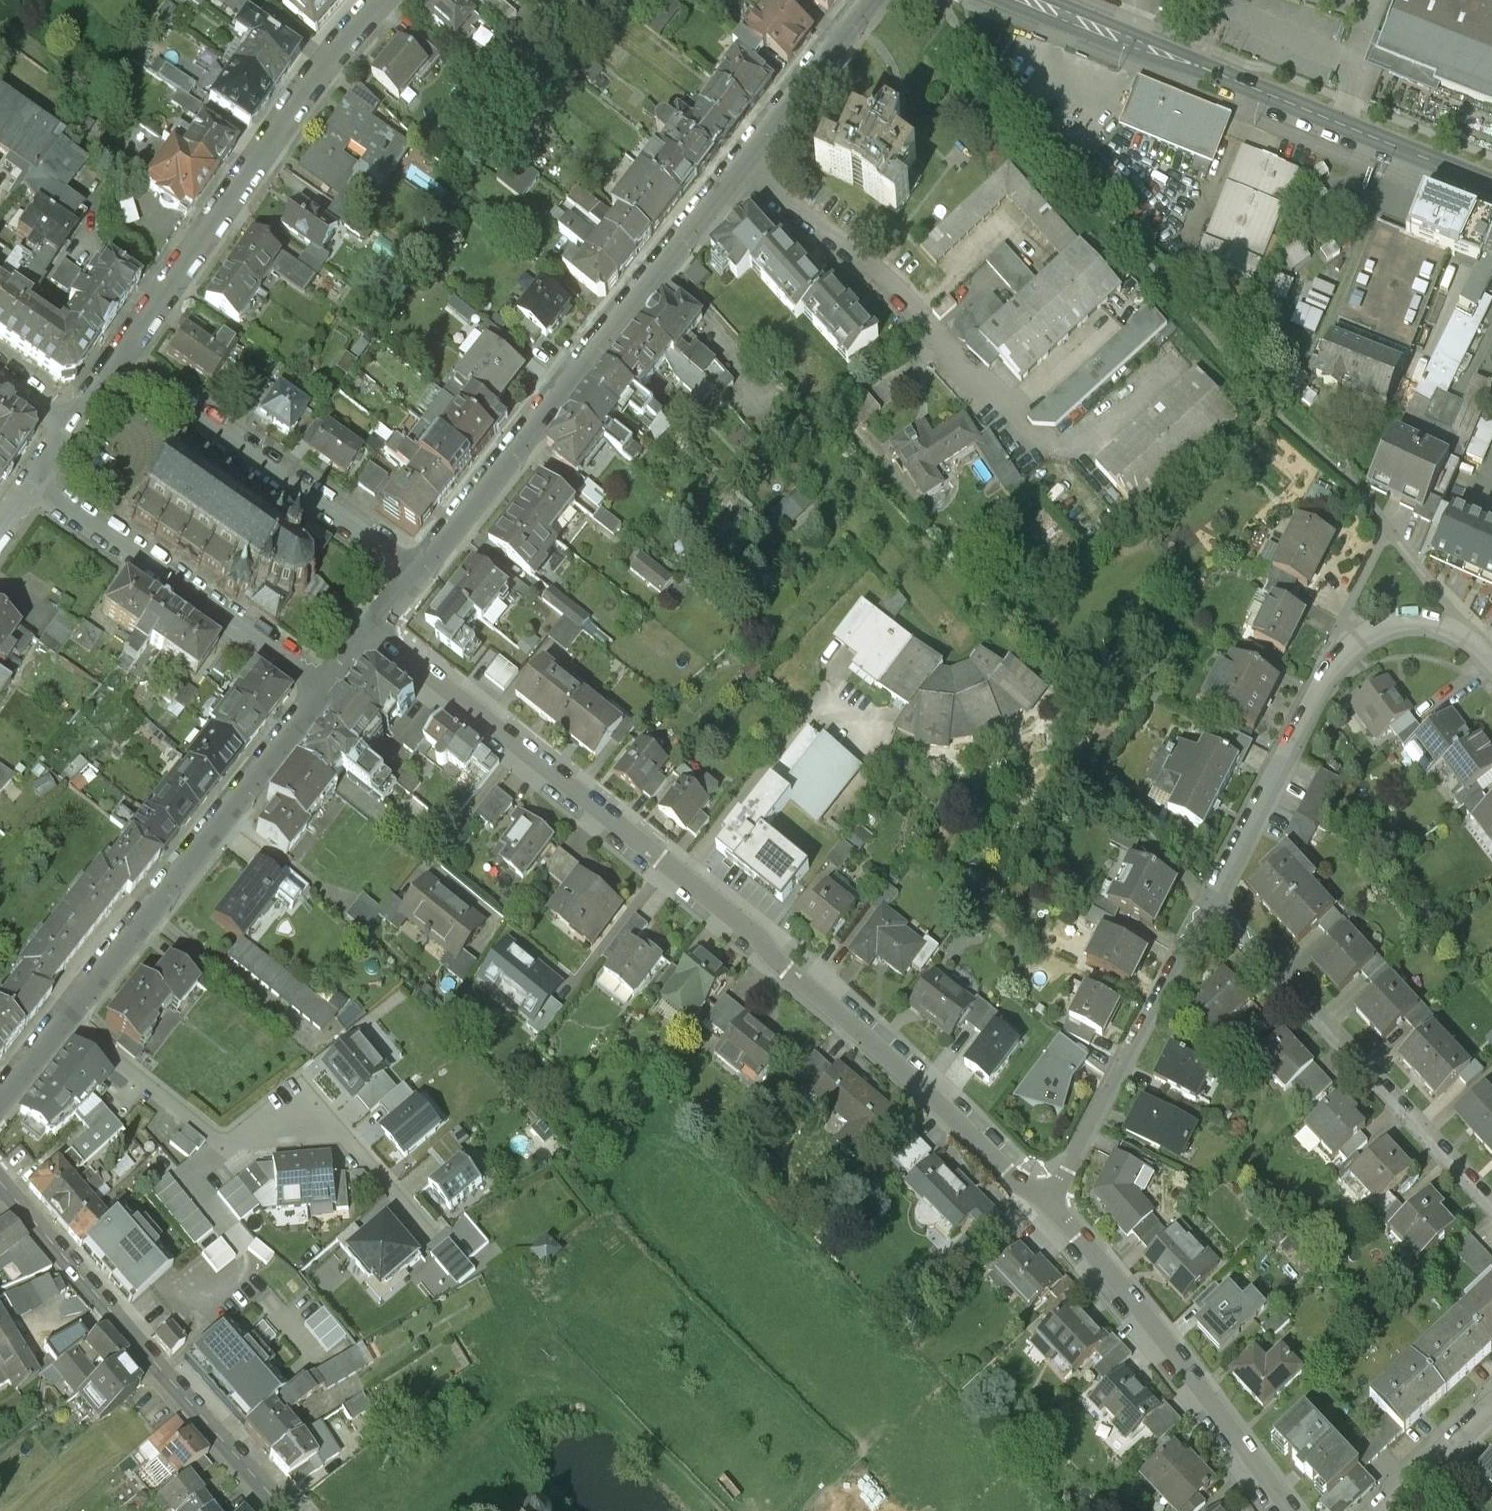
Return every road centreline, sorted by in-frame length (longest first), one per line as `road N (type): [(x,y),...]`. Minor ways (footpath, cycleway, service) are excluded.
road 1 (residential): [(1048,1206),(866,1035),(681,877),(364,629)]
road 2 (residential): [(868,0),(416,562)]
road 3 (secondary): [(1033,0),(1491,181)]
road 4 (residential): [(1216,894),(1344,650),(1382,623),(1424,615),(1474,633),(1491,654)]
road 5 (residential): [(381,0),(329,57),(119,358)]
road 6 (unclassified): [(0,1175),(288,1510)]
road 7 (residential): [(318,683),(65,1010)]
road 8 (residential): [(1216,894),(1491,1194)]
road 9 (residential): [(1286,1510),(1187,1371),(1048,1206)]
road 10 (residential): [(416,562),(119,358)]
road 11 (residential): [(1048,1206),(1216,894)]
road 12 (residential): [(33,483),(318,683)]
road 13 (residential): [(223,1142),(251,1129),(333,1122),(428,1231)]
road 14 (residential): [(65,1010),(223,1142)]
road 15 (residential): [(1491,1409),(1385,1510)]

